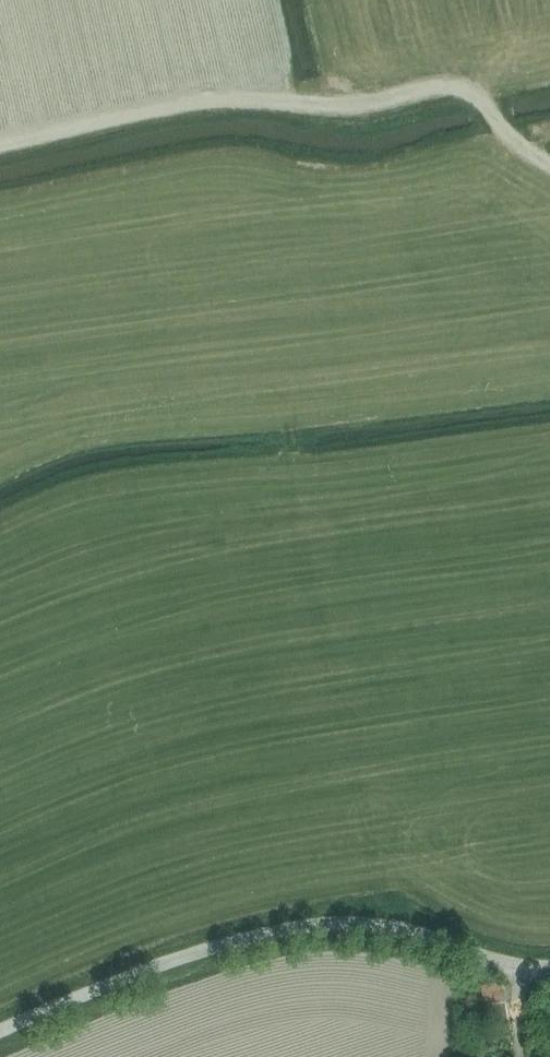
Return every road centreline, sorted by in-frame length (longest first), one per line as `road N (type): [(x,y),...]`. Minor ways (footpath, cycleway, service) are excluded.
road 1 (unclassified): [(0,1033),(222,943),(319,924),(392,925),(549,973)]

